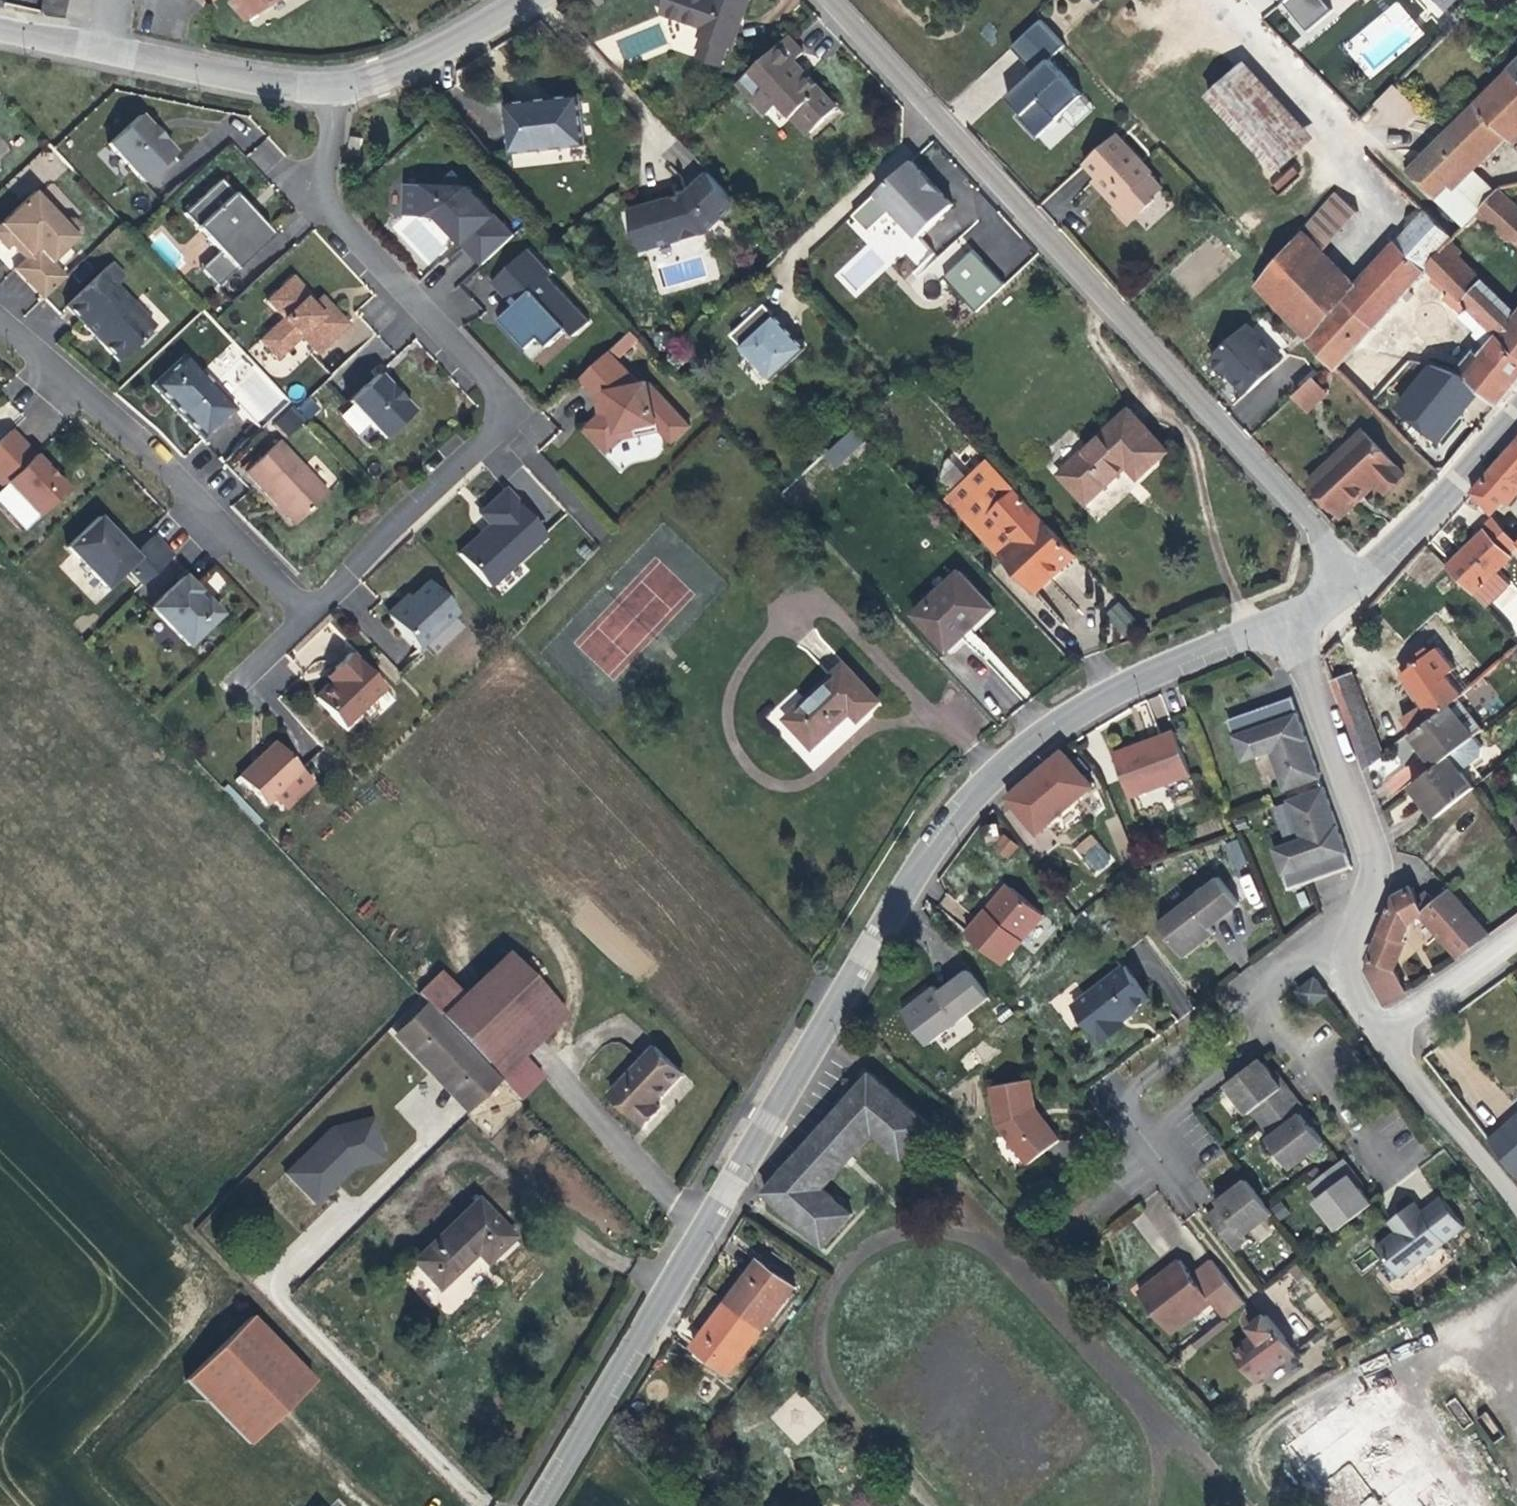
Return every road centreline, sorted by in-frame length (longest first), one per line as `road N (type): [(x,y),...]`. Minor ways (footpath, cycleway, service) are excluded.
road 1 (tertiary): [(538,1505),(838,995),(944,833),(1009,757),(1086,702),(1178,651),(1288,618)]
road 2 (residential): [(0,323),(310,609),(502,407),(490,382),(324,208),(318,176),(334,84)]
road 3 (residential): [(1361,579),(837,0)]
road 4 (residential): [(1354,931),(1270,968),(1134,1096),(1171,1144),(1095,1217)]
road 5 (residential): [(1288,618),(1372,858),(1354,931)]
road 6 (residential): [(1231,0),(1455,222)]
road 7 (tertiary): [(334,84),(93,46)]
road 8 (tertiary): [(1361,579),(1516,415)]
road 9 (residential): [(1388,1036),(1516,1204)]
road 10 (tertiary): [(517,0),(394,73),(334,84)]
road 11 (residential): [(1388,1036),(1516,941)]
road 12 (residential): [(1354,931),(1345,979),(1388,1036)]

